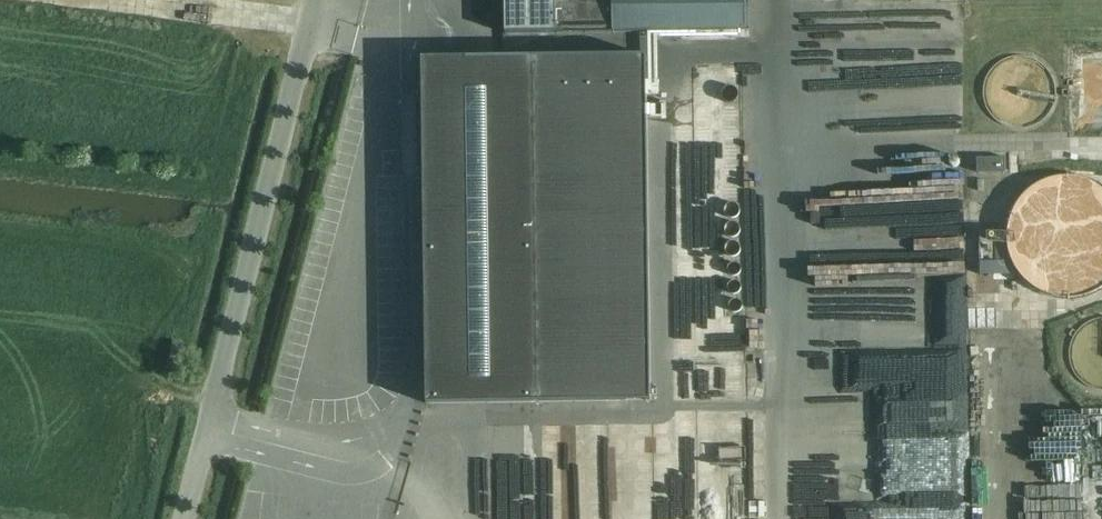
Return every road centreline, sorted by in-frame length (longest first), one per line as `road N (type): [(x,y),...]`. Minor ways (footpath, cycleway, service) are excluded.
road 1 (unclassified): [(182,518),(313,0)]

